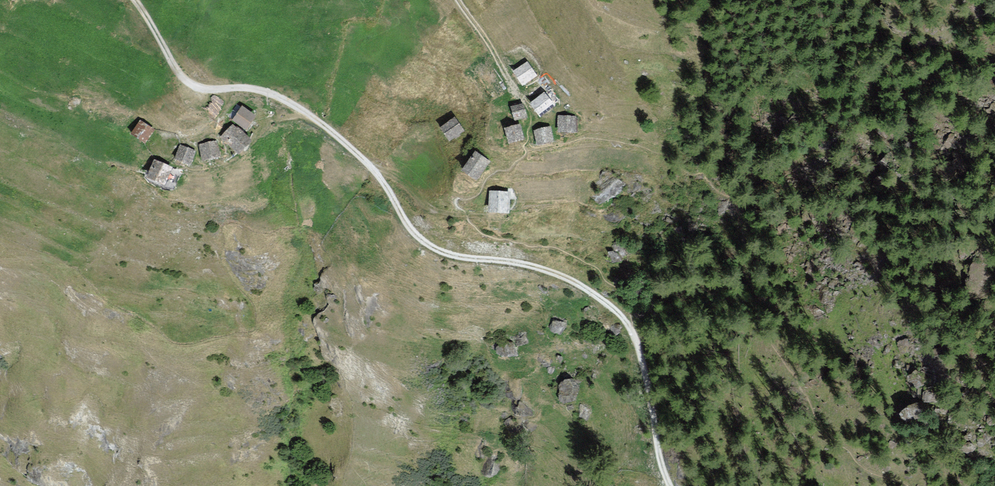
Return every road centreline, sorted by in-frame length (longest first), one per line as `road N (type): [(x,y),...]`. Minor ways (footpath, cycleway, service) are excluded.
road 1 (track): [(133,0),(192,88),(258,92),(318,121),(376,172),(415,234),(440,253),(572,281),(628,322)]
road 2 (track): [(628,322),(673,485)]

